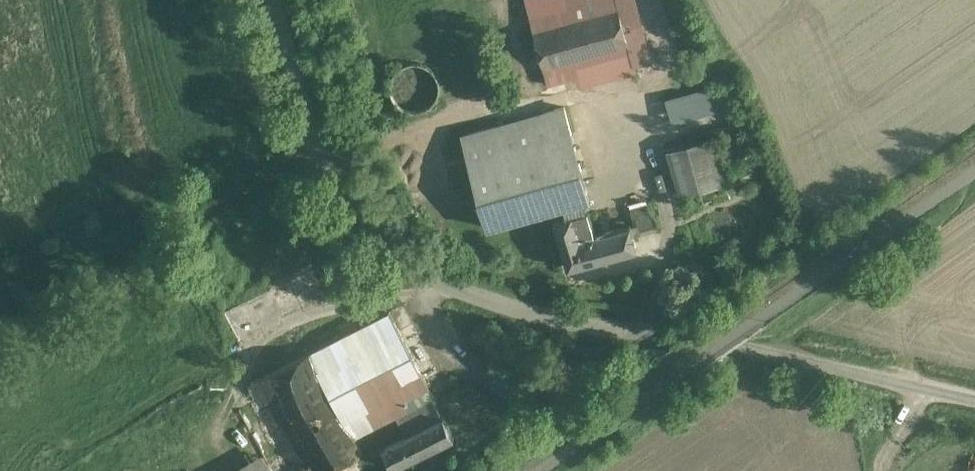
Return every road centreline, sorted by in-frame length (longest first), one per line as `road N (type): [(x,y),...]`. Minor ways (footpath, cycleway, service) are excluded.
road 1 (unclassified): [(277,0),(309,140),(382,223),(443,278),(510,309),(974,404)]
road 2 (track): [(309,140),(0,282)]
road 3 (track): [(329,169),(529,97)]

